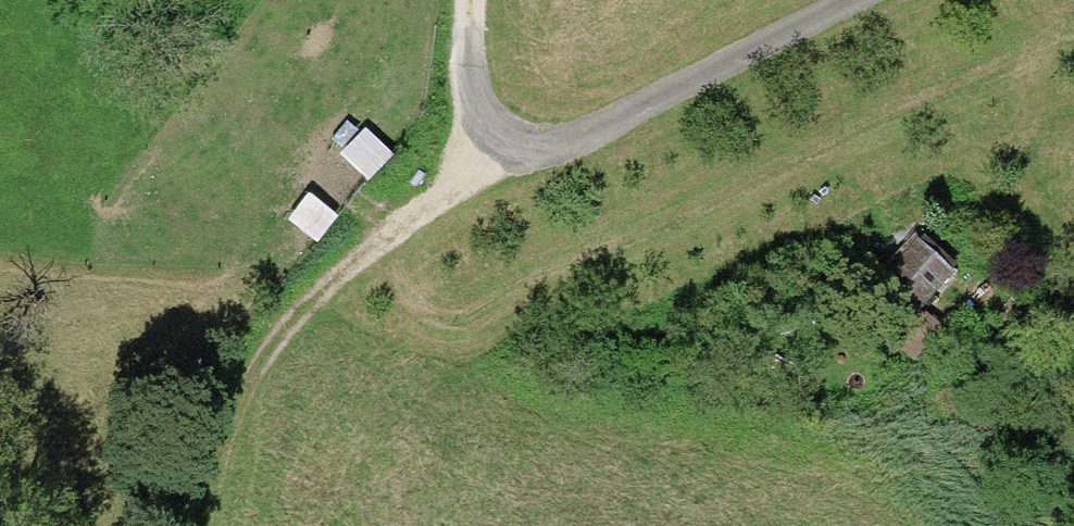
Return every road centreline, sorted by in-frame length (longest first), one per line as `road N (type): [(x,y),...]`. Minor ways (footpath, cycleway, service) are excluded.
road 1 (track): [(531,156),(423,199),(296,296),(224,411),(197,525)]
road 2 (track): [(855,0),(531,156)]
road 3 (track): [(1027,0),(988,82),(887,234)]
road 4 (track): [(531,156),(475,125),(456,43),(462,0)]

